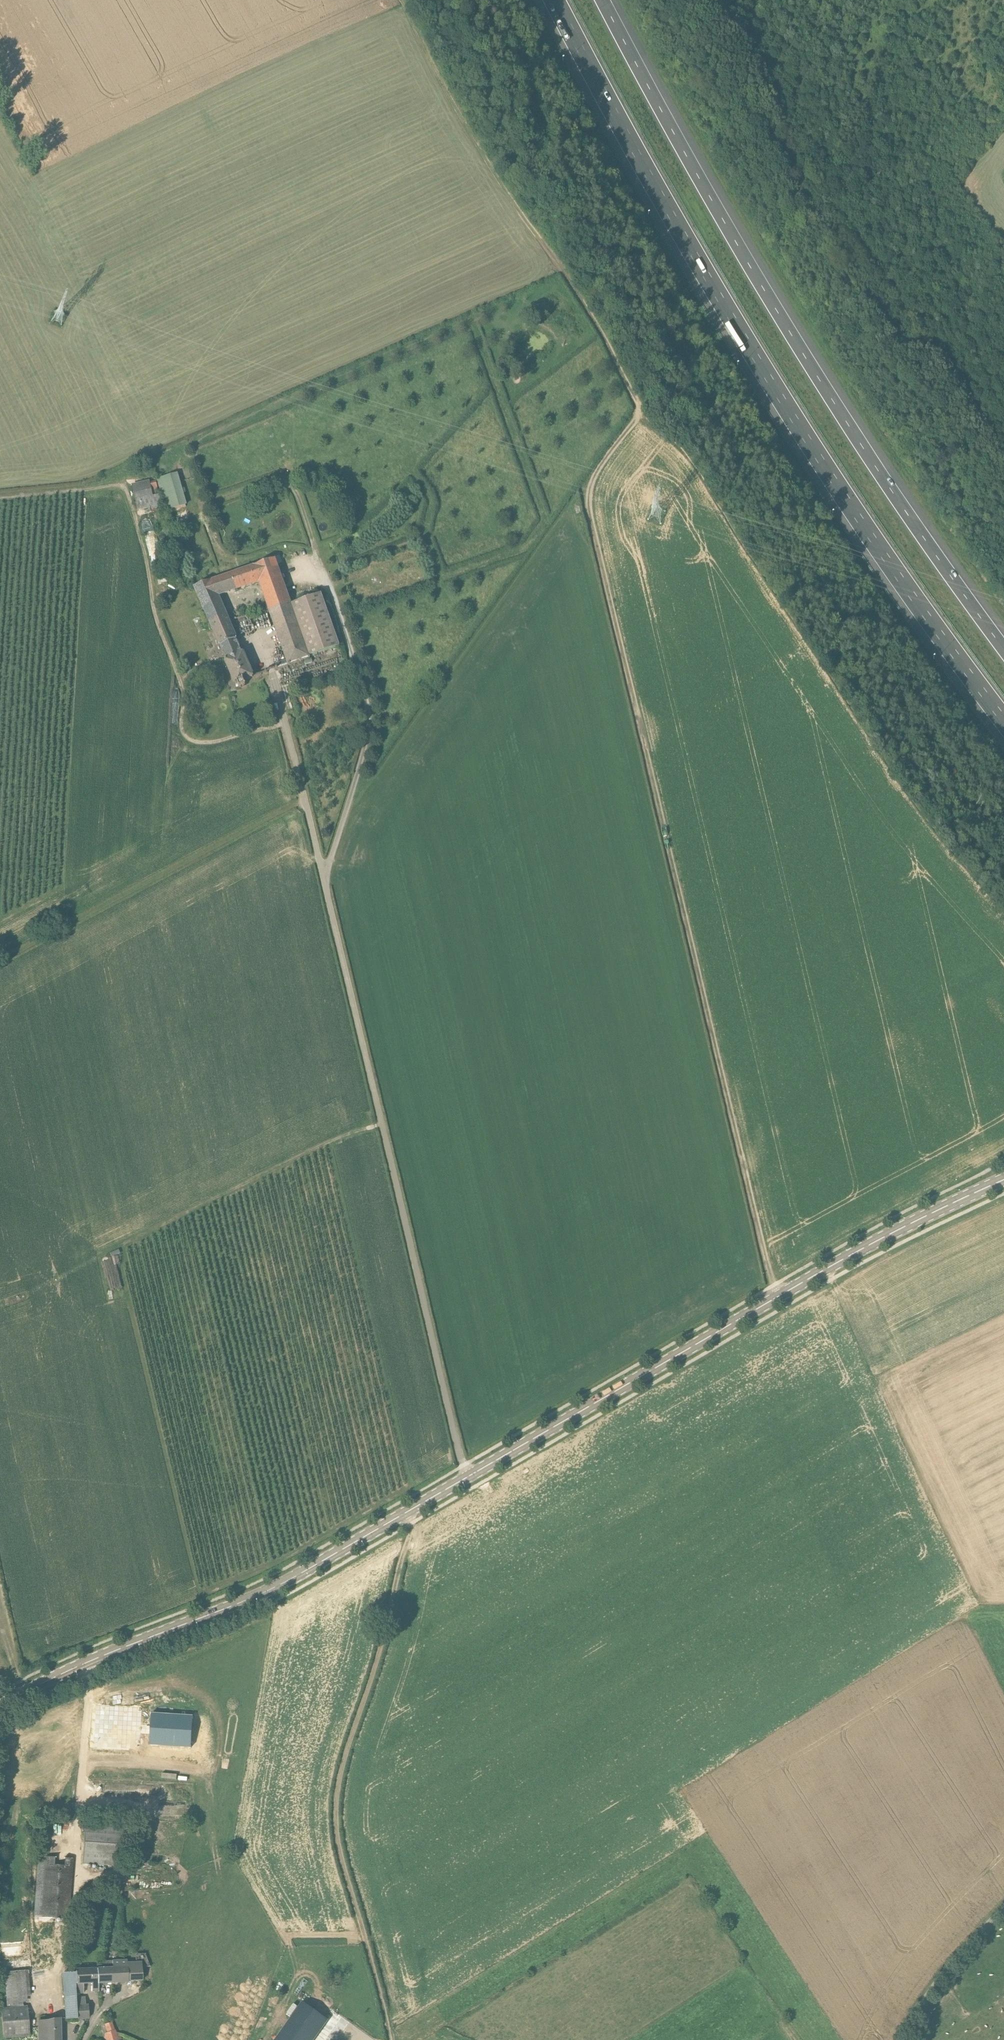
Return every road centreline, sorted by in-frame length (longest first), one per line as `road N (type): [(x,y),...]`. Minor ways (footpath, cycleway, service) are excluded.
road 1 (motorway): [(551,0),(750,360),(1003,722)]
road 2 (track): [(781,1296),(744,1171),(589,486)]
road 3 (unclassified): [(470,1476),(272,671)]
road 4 (motorway): [(1003,648),(851,428),(606,0)]
road 5 (tertiary): [(470,1476),(830,1267),(1003,1180)]
road 6 (track): [(389,2039),(336,1809),(411,1524)]
road 7 (tertiary): [(0,1706),(281,1584),(470,1476)]
road 8 (track): [(641,412),(591,313),(495,170),(401,0)]
road 9 (track): [(0,961),(304,800)]
road 10 (track): [(357,776),(368,704),(314,546)]
road 11 (unclassified): [(902,2039),(943,1975),(1003,1908)]

